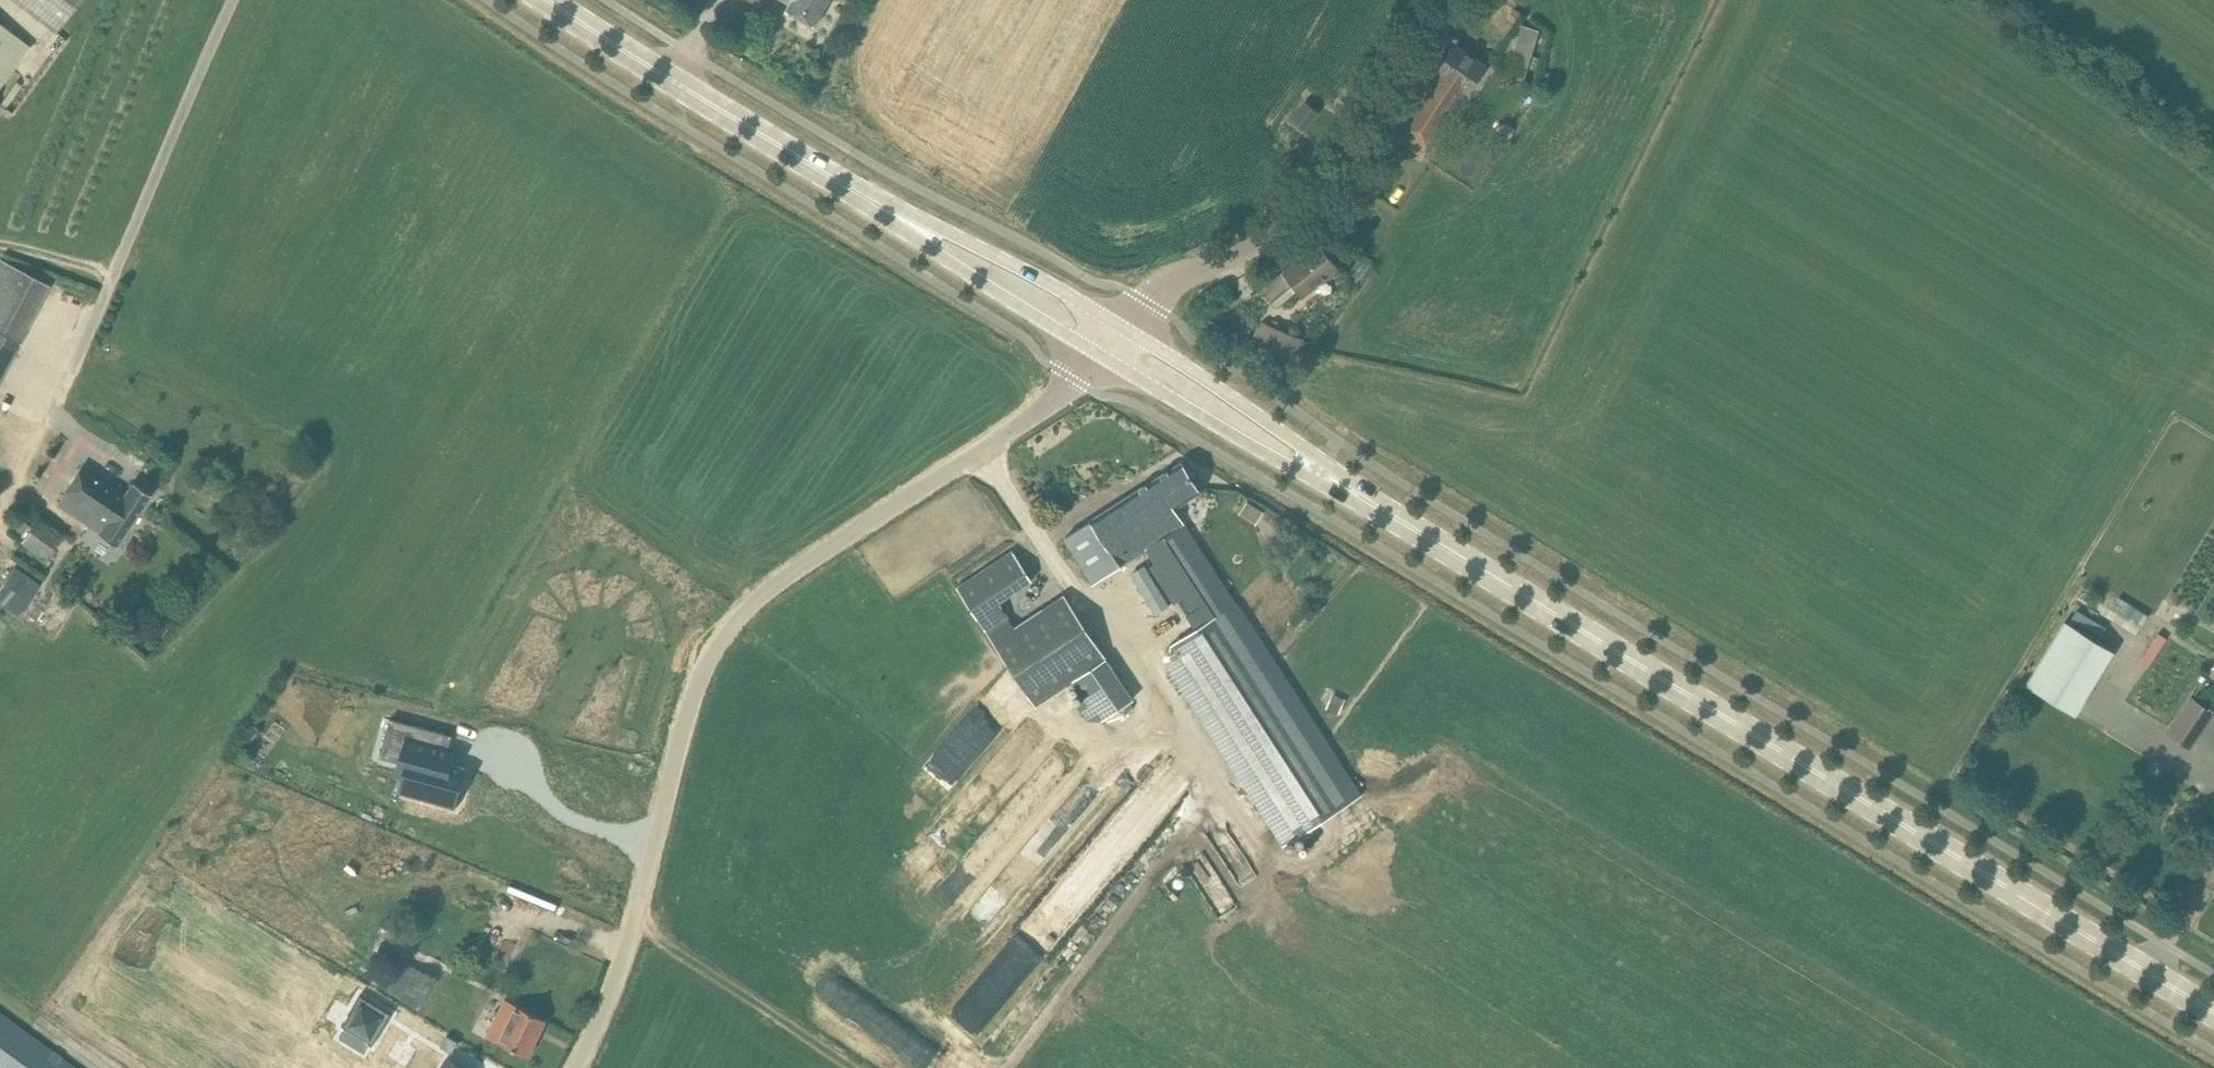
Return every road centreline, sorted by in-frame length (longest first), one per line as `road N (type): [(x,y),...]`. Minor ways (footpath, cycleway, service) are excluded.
road 1 (secondary): [(2213,1012),(1396,519)]
road 2 (unclassified): [(578,1067),(615,992),(700,687),(724,641),(790,576),(1077,380),(1101,354)]
road 3 (unclassified): [(1125,328),(1168,281),(1222,263),(1296,217),(1340,173),(1395,103),(1453,0)]
road 4 (secondary): [(890,212),(547,0)]
road 5 (track): [(1010,1067),(1212,790)]
road 6 (secondary): [(1101,354),(1348,500),(1396,519)]
road 7 (secondary): [(1396,519),(1358,483),(1125,328)]
road 8 (unclassified): [(114,278),(235,0)]
road 9 (secondary): [(1125,328),(925,218),(890,212)]
road 10 (secondary): [(890,212),(911,239),(1101,354)]

